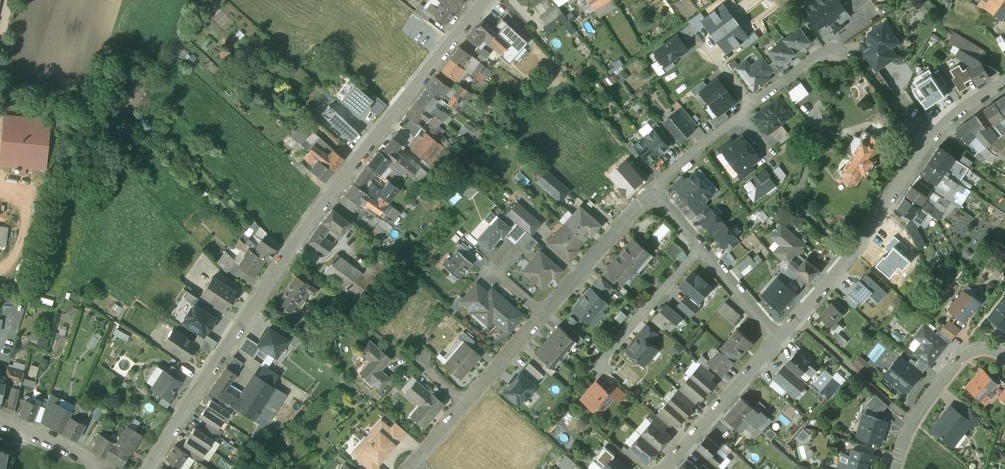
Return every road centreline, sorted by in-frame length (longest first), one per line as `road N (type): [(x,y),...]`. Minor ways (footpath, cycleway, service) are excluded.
road 1 (residential): [(486,0),(322,207),(149,468)]
road 2 (residential): [(1004,82),(939,131),(797,319)]
road 3 (residential): [(778,340),(666,468)]
road 4 (residential): [(652,193),(542,315)]
road 5 (residential): [(700,248),(595,370)]
road 6 (residential): [(797,319),(913,424)]
road 7 (residential): [(753,104),(877,11)]
road 8 (residential): [(1004,357),(980,349),(964,356),(913,424)]
road 9 (residential): [(778,340),(700,248)]

